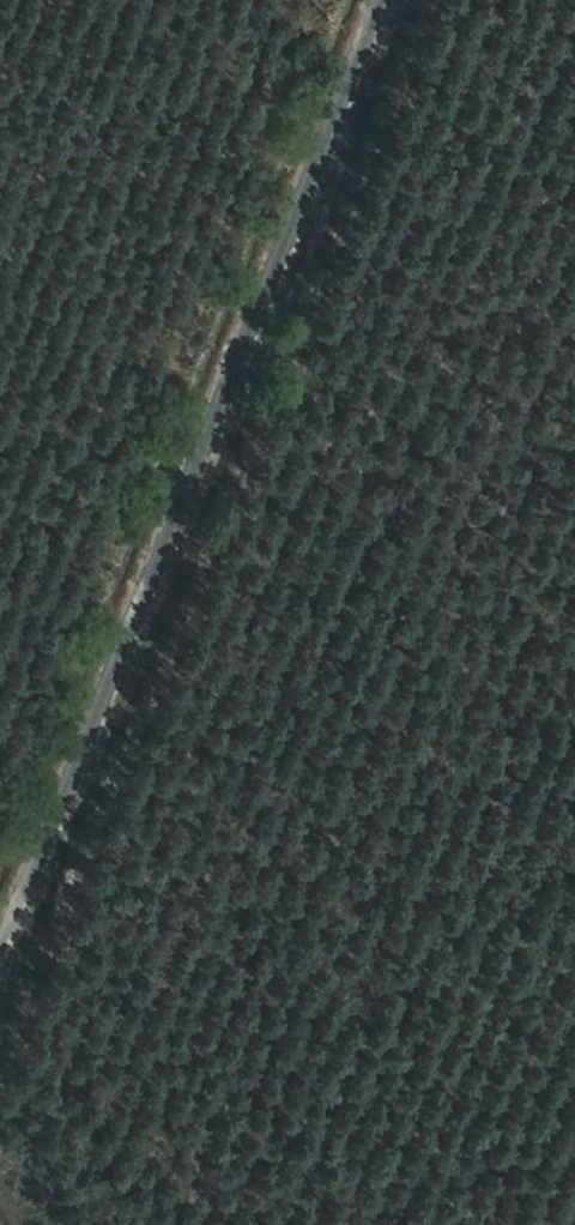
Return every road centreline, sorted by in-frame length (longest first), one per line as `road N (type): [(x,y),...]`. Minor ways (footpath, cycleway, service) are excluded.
road 1 (unclassified): [(0,972),(396,0)]

